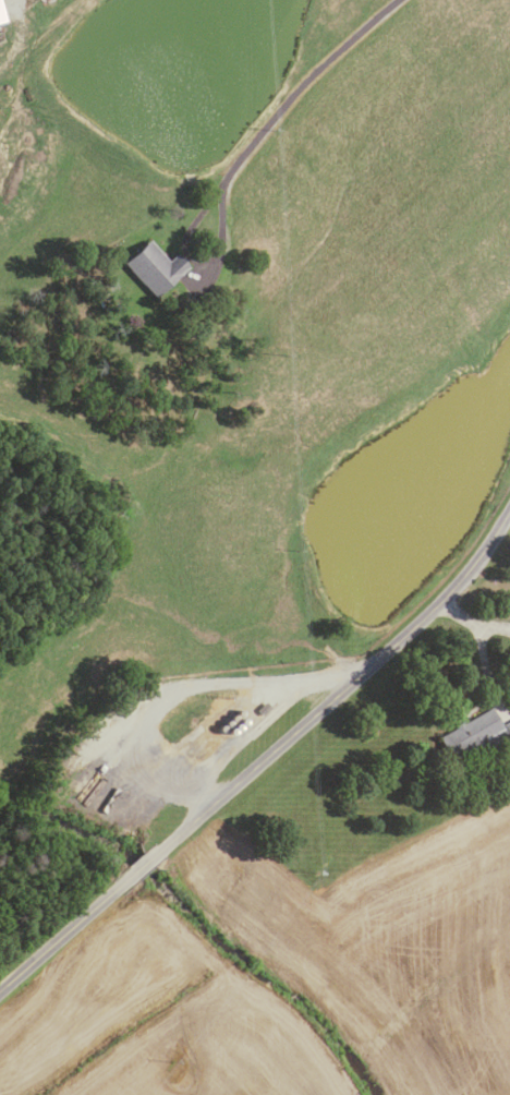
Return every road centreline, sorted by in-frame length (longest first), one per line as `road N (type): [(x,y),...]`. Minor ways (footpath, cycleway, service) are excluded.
road 1 (residential): [(150,859),(441,598),(509,508)]
road 2 (residential): [(0,989),(132,875)]

